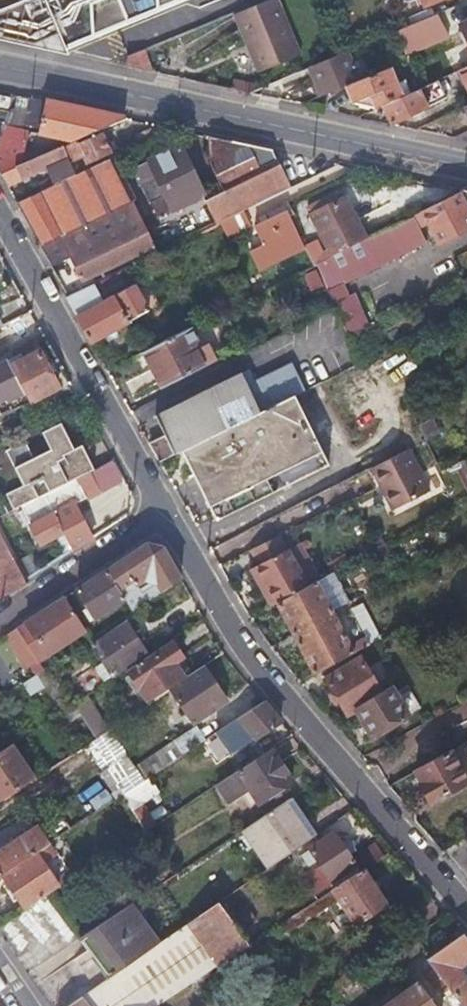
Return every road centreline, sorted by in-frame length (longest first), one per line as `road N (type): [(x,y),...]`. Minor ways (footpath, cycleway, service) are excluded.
road 1 (residential): [(466,902),(242,641),(164,512)]
road 2 (secondary): [(466,167),(0,67)]
road 3 (residential): [(0,212),(164,512)]
road 4 (residential): [(164,512),(0,615)]

